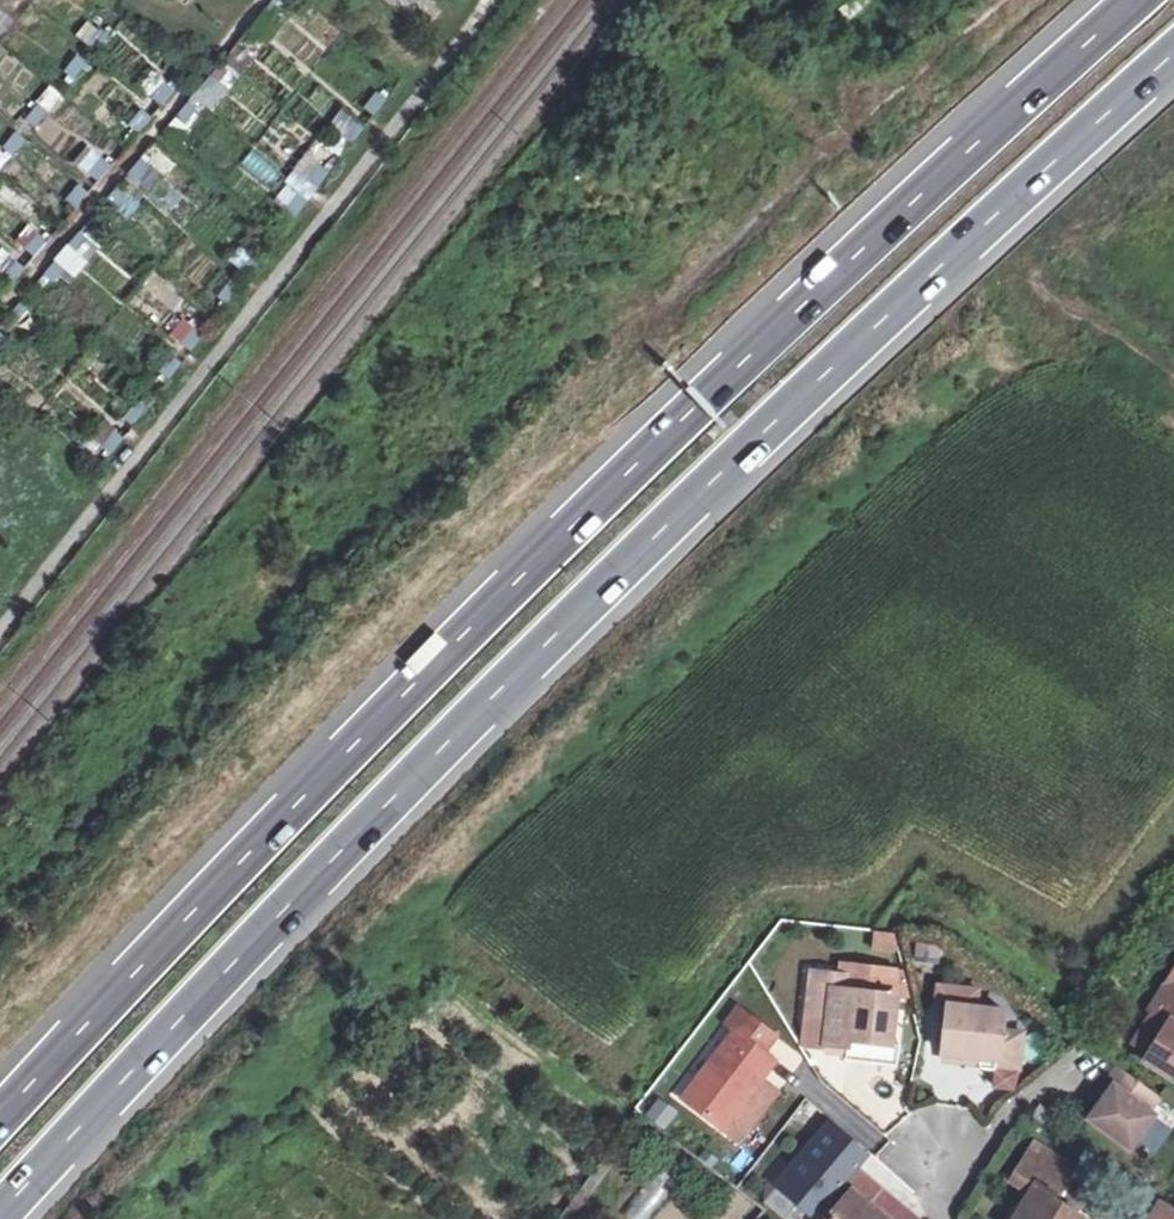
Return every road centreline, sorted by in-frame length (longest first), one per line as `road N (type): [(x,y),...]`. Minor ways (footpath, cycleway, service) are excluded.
road 1 (trunk): [(0,1217),(499,693),(825,376),(1173,57)]
road 2 (trunk): [(1134,0),(750,352),(467,629),(0,1116)]
road 3 (track): [(1173,176),(1042,285),(1173,380)]
road 4 (track): [(999,0),(877,109)]

